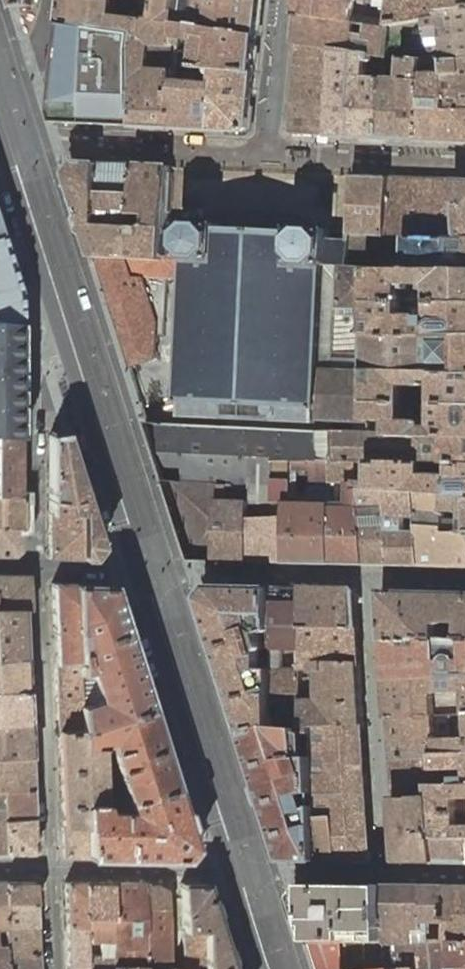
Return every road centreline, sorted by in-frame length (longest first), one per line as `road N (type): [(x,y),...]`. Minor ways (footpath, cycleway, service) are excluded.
road 1 (residential): [(370,577),(388,871),(228,869)]
road 2 (residential): [(282,0),(268,151),(46,140)]
road 3 (tertiary): [(134,571),(228,869)]
road 4 (residential): [(36,567),(53,867)]
road 5 (tertiary): [(58,325),(134,571)]
road 6 (residential): [(58,325),(35,363),(36,567)]
road 7 (residential): [(370,577),(134,571)]
road 8 (tertiary): [(0,140),(58,325)]
road 9 (residential): [(228,869),(53,867)]

